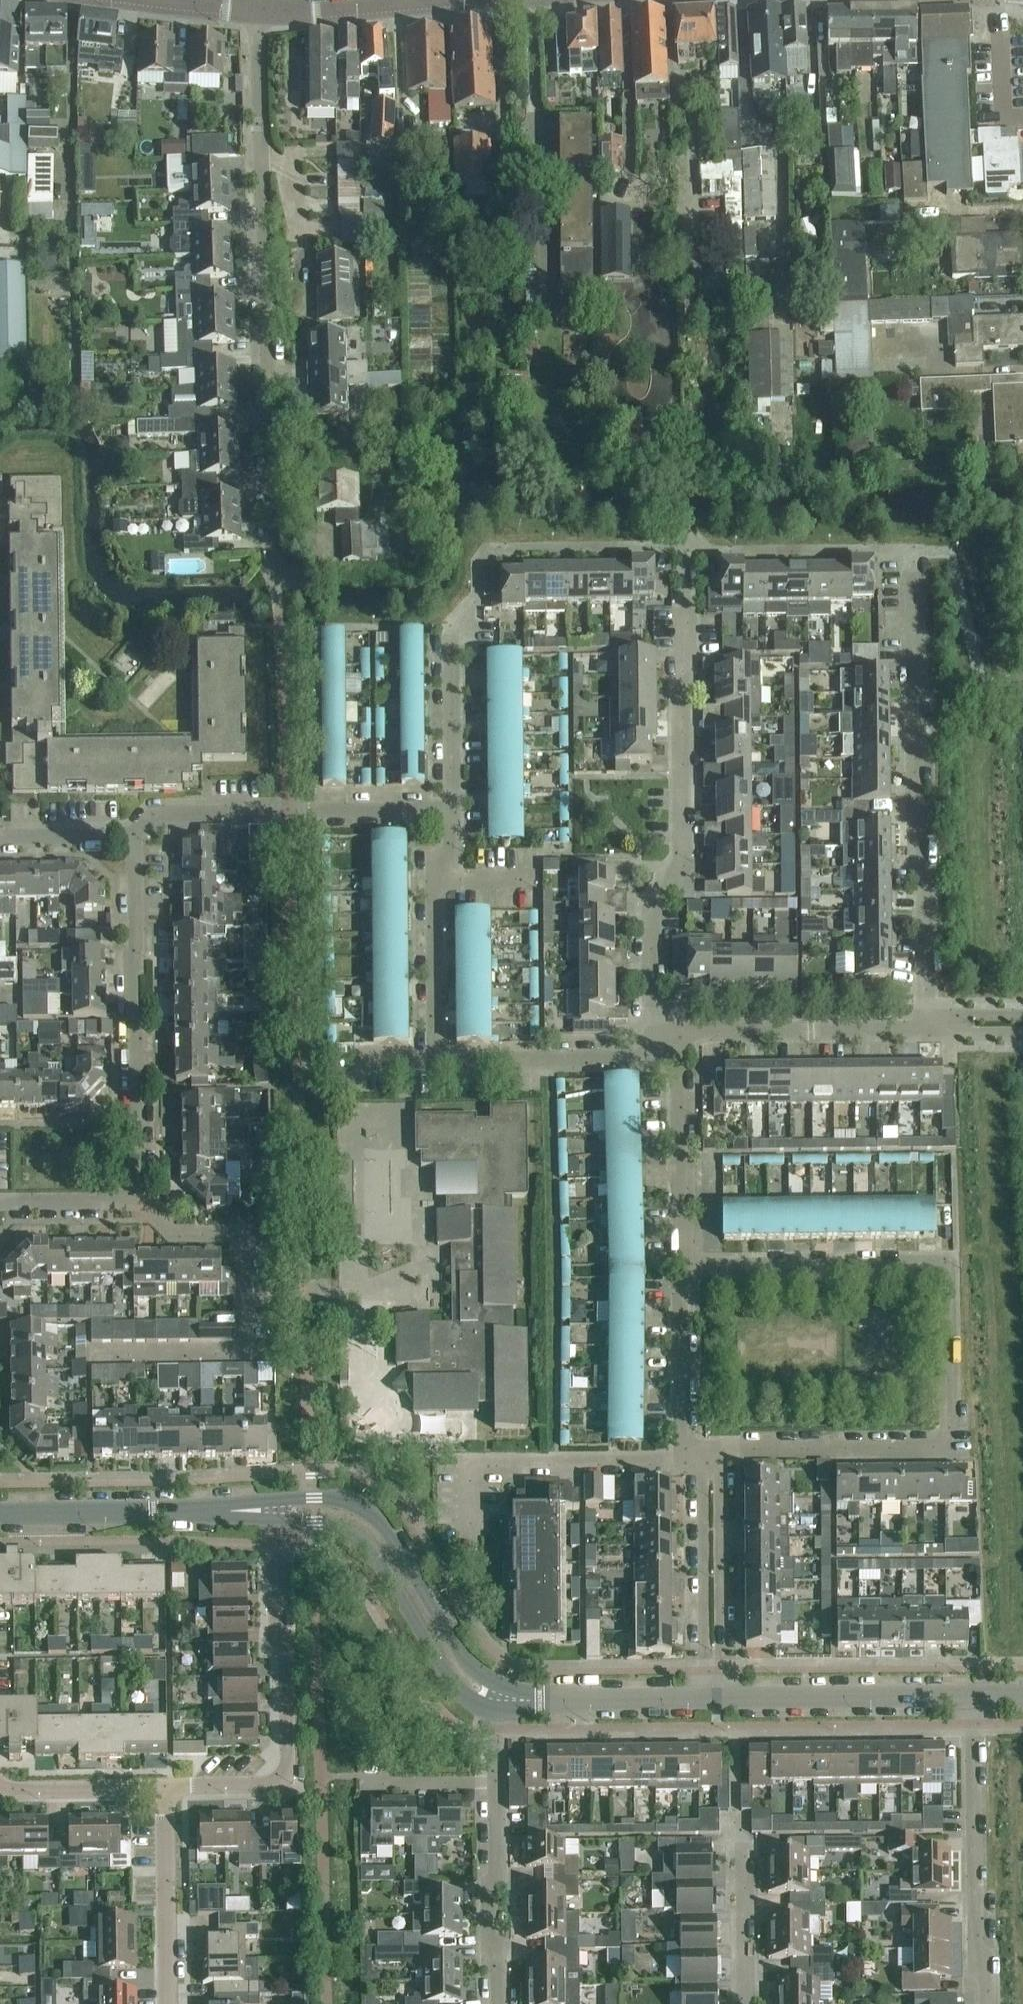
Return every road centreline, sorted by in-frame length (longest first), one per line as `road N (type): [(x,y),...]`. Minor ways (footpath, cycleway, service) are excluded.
road 1 (residential): [(718,1463),(743,1448),(940,1446),(954,1429),(950,1280),(931,1266),(688,1270)]
road 2 (residential): [(279,603),(255,11)]
road 3 (residential): [(670,1046),(652,1019),(649,906),(680,863),(680,552)]
road 4 (residential): [(928,1025),(926,865),(914,840),(911,552)]
road 5 (residential): [(93,1355),(234,1353),(245,1341),(244,1243),(233,1233),(175,1234),(134,1199)]
road 6 (residential): [(165,1786),(282,1775),(288,1659),(277,1626),(276,1520)]
road 7 (residential): [(134,1199),(134,835)]
road 8 (residential): [(134,835),(163,814),(451,809)]
road 9 (tertiary): [(496,1683),(455,1646),(371,1511),(341,1498),(275,1500)]
road 10 (residential): [(988,2003),(976,1936),(971,1695)]
road 11 (tertiary): [(276,1520),(336,1525),(358,1536),(458,1689),(494,1708)]
road 12 (residential): [(473,1539),(473,1485),(490,1459),(685,1462)]
road 13 (residential): [(670,1046),(702,1034),(928,1025)]
road 14 (residential): [(436,1061),(434,896),(451,809)]
road 15 (tertiary): [(721,1697),(971,1695)]
road 16 (residential): [(451,809),(448,626),(475,594),(476,571)]
road 17 (residential): [(436,1061),(635,1058),(670,1046)]
road 18 (residential): [(721,1697),(718,1463)]
road 19 (residential): [(688,1270),(684,1071),(670,1046)]
road 20 (residential): [(498,2003),(496,1781)]
road 21 (residential): [(169,2003),(165,1786)]
road 22 (residential): [(685,1462),(688,1270)]
road 23 (tertiary): [(537,1699),(721,1697)]
road 24 (secondary): [(277,11),(460,0)]
road 25 (residential): [(746,2003),(745,1842),(735,1826)]
road 26 (tertiary): [(0,1514),(179,1511)]
road 27 (residential): [(0,1785),(165,1786)]
road 28 (residential): [(0,1204),(134,1199)]
road 29 (residential): [(134,835),(0,837)]
road 30 (residential): [(496,1781),(366,1783)]

